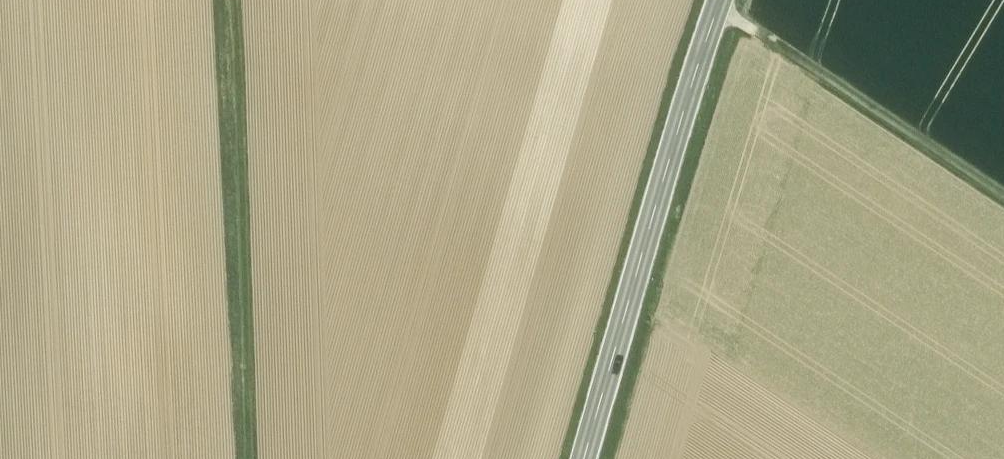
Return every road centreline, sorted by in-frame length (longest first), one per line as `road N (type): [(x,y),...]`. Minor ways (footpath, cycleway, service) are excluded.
road 1 (secondary): [(584,458),(721,0)]
road 2 (track): [(253,458),(240,0)]
road 3 (track): [(719,6),(1003,195)]

